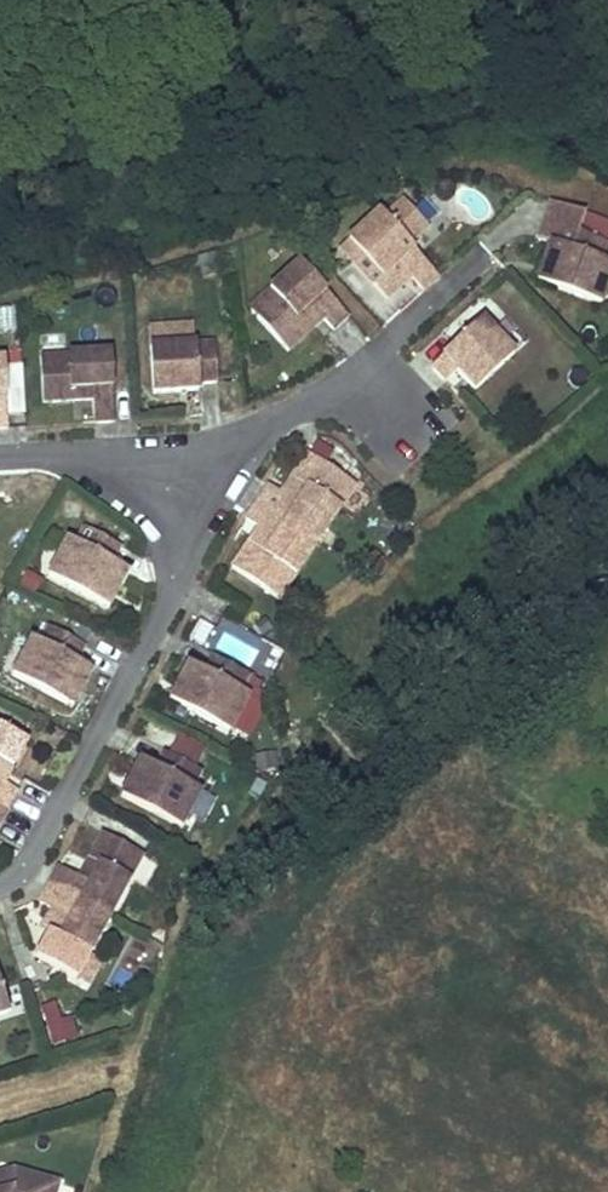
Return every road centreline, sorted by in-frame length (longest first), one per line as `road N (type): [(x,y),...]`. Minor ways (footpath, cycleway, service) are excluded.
road 1 (residential): [(0,880),(29,856),(170,592),(179,532),(169,499),(124,462),(0,452)]

